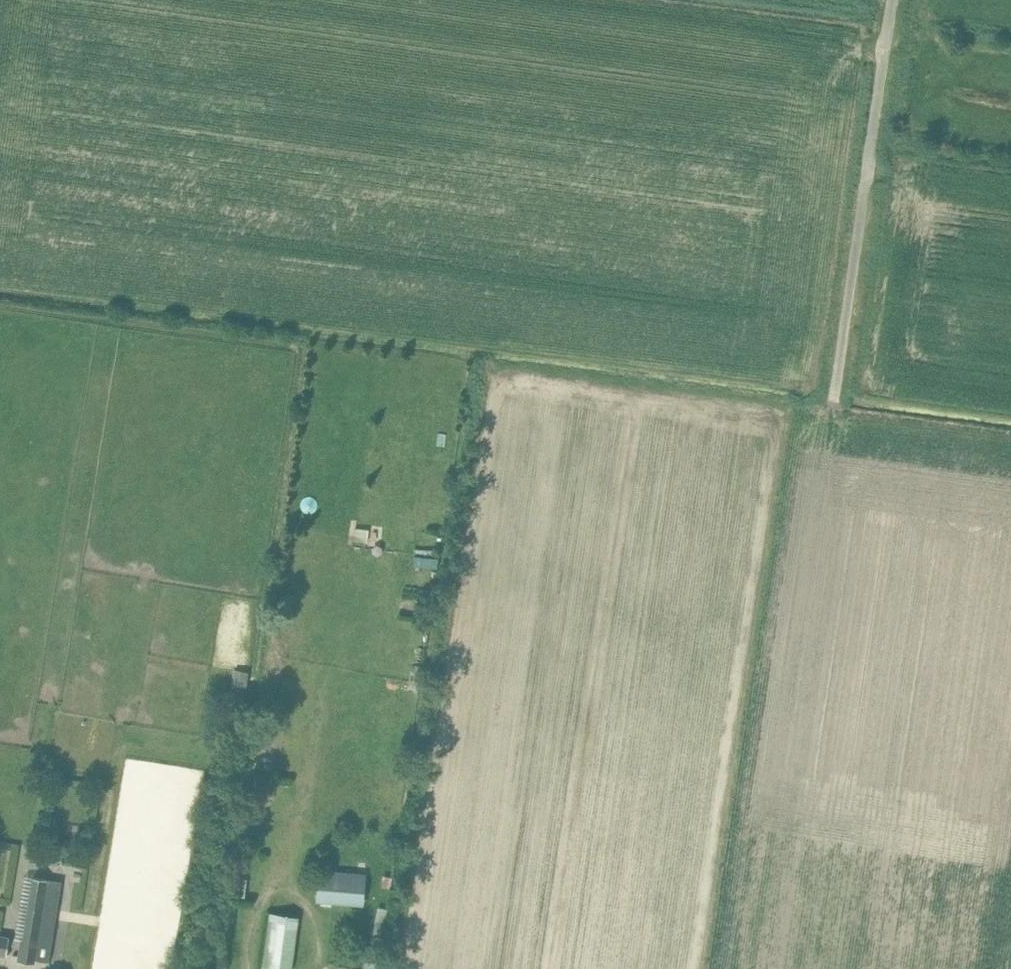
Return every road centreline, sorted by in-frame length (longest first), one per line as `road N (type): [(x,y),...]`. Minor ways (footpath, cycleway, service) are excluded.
road 1 (unclassified): [(834,399),(891,0)]

